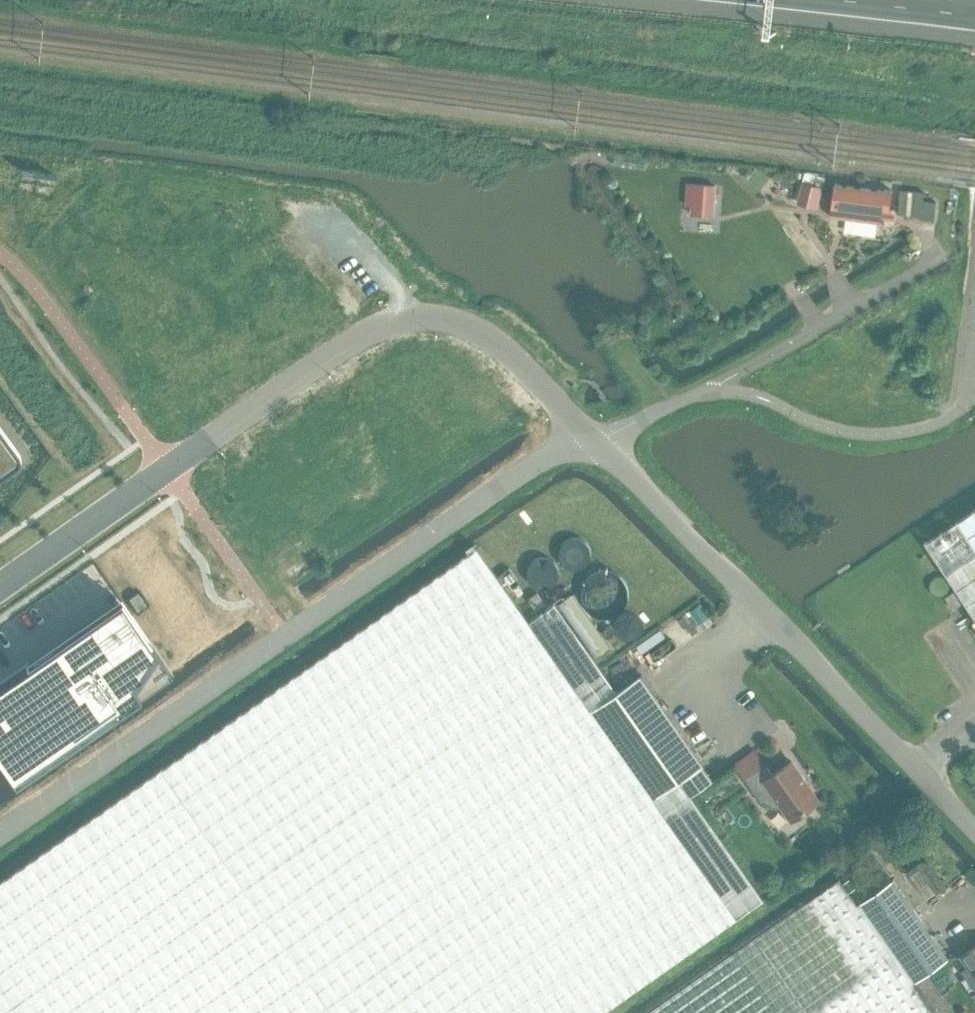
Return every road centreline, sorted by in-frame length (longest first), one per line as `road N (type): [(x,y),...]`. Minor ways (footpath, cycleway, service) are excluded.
road 1 (unclassified): [(0,588),(363,334),(399,320),(461,324),(490,339),(593,441)]
road 2 (unclassified): [(0,835),(507,482),(593,441)]
road 3 (residential): [(974,832),(593,441)]
road 4 (unclassified): [(593,441),(713,384)]

